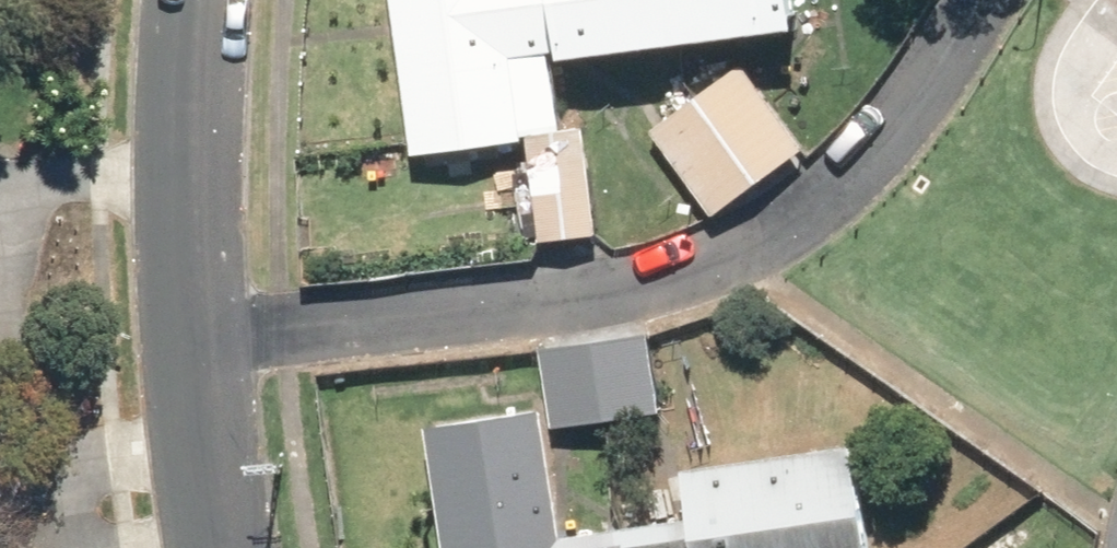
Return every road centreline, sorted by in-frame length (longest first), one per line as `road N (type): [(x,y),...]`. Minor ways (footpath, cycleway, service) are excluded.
road 1 (residential): [(984,0),(924,92),(819,202),(738,259),(551,306),(200,342)]
road 2 (residential): [(200,342),(194,0)]
road 3 (residential): [(229,547),(200,342)]

